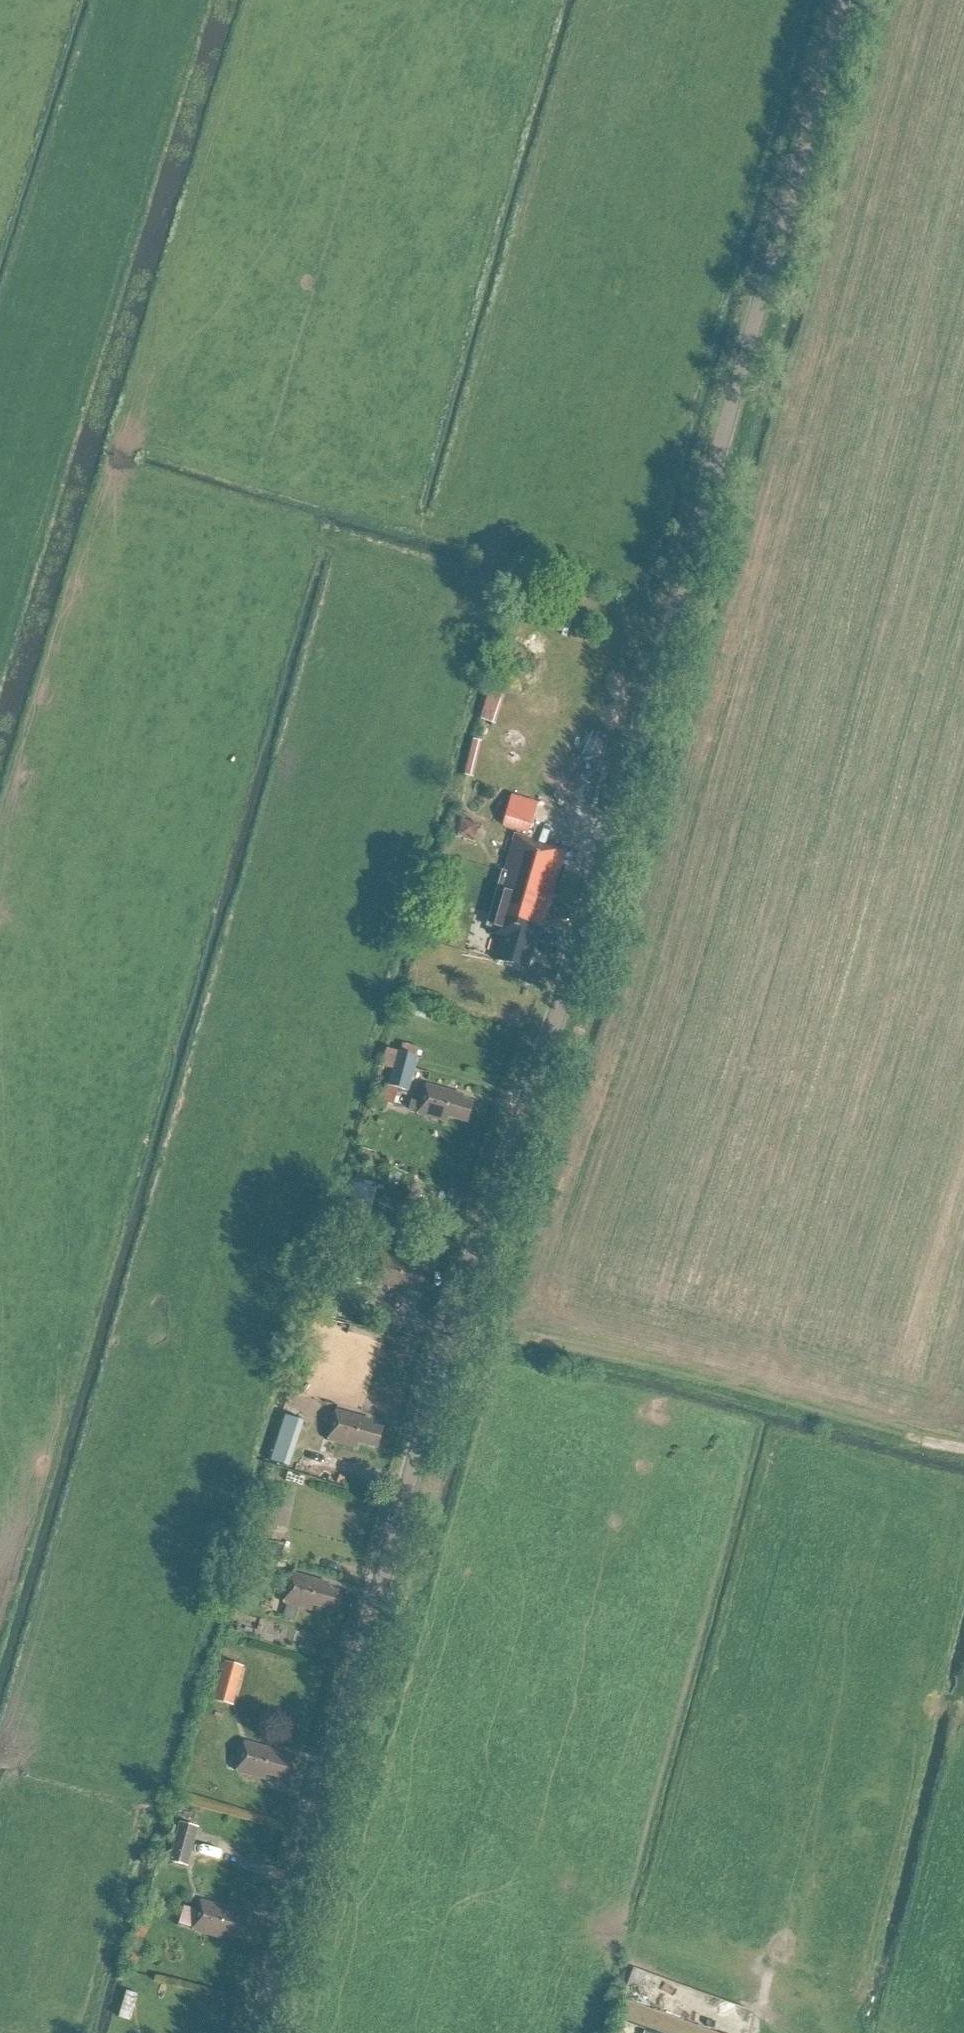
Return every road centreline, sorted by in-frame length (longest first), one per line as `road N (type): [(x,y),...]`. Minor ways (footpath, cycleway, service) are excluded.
road 1 (unclassified): [(255,2032),(846,0)]

